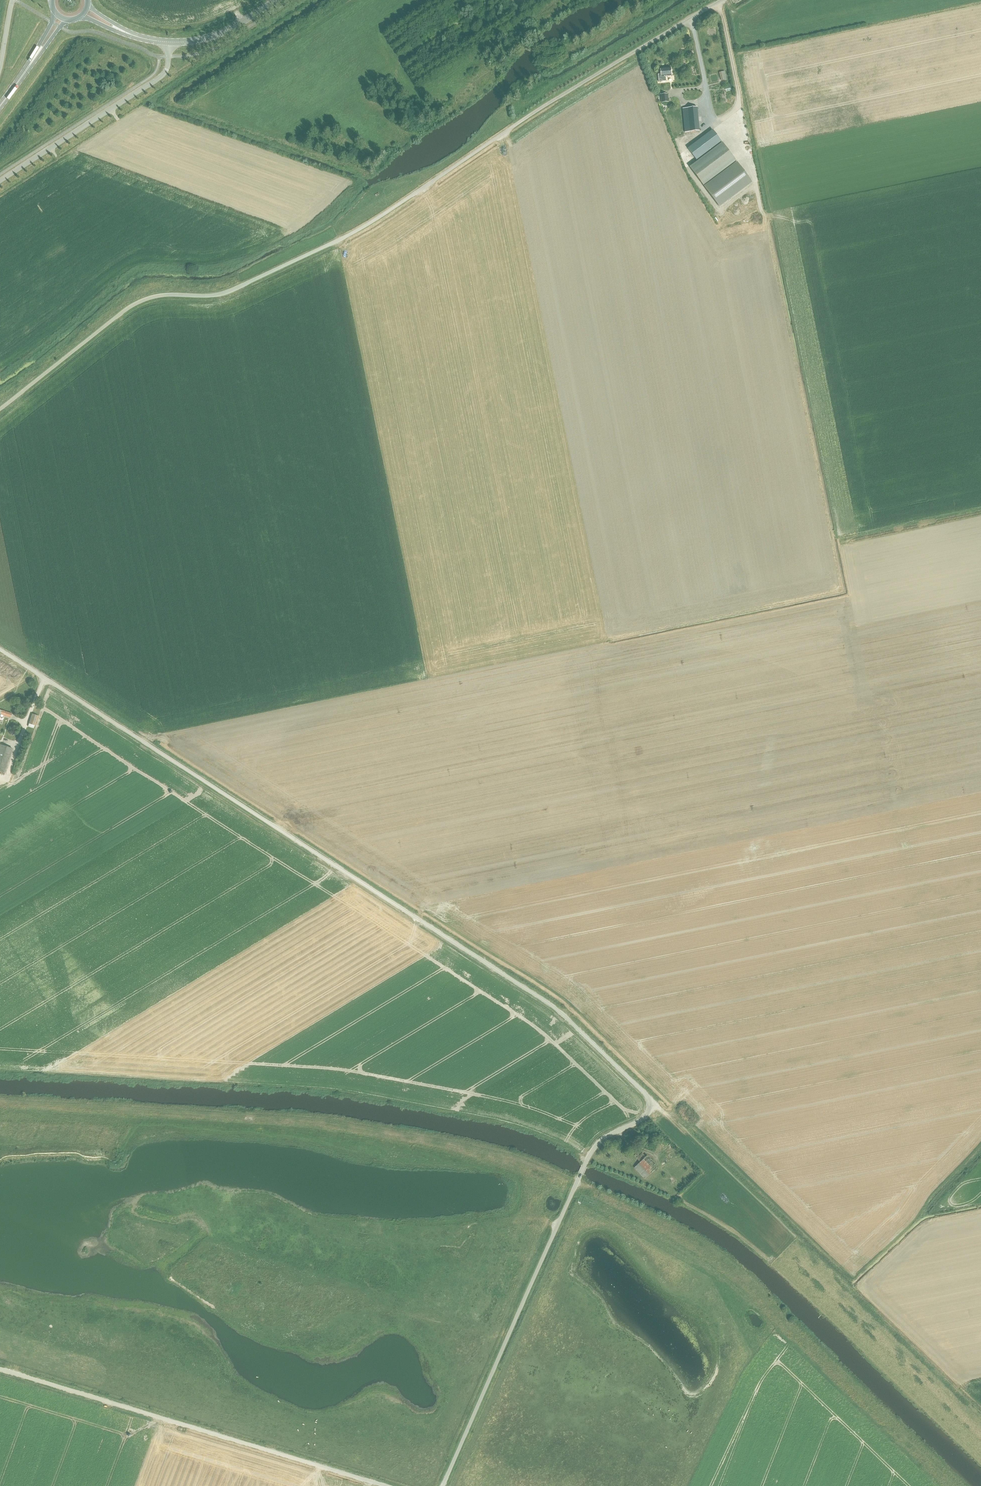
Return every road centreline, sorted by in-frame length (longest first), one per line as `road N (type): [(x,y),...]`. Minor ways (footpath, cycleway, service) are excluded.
road 1 (unclassified): [(443,1485),(587,1161),(607,1136),(648,1114),(648,1097),(549,1002),(0,650)]
road 2 (residential): [(0,409),(130,307),(157,296),(227,292),(345,237),(721,0)]
road 3 (unclassified): [(0,1369),(386,1485)]
road 4 (unclassified): [(0,181),(161,76),(169,42)]

